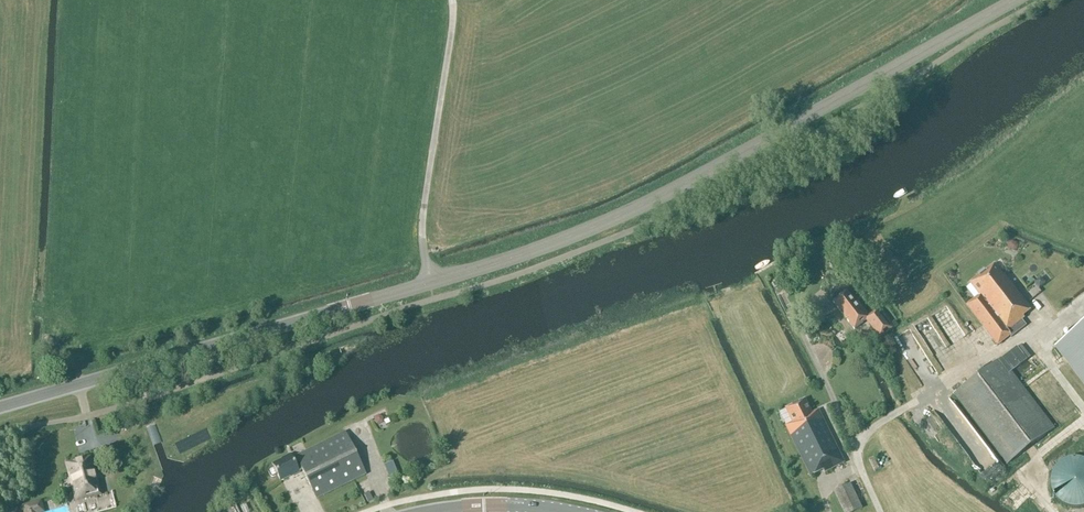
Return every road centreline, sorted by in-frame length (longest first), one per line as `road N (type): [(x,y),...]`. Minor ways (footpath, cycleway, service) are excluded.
road 1 (secondary): [(0,407),(553,244),(698,178),(1016,0)]
road 2 (secondary): [(428,511),(507,505),(569,511)]

